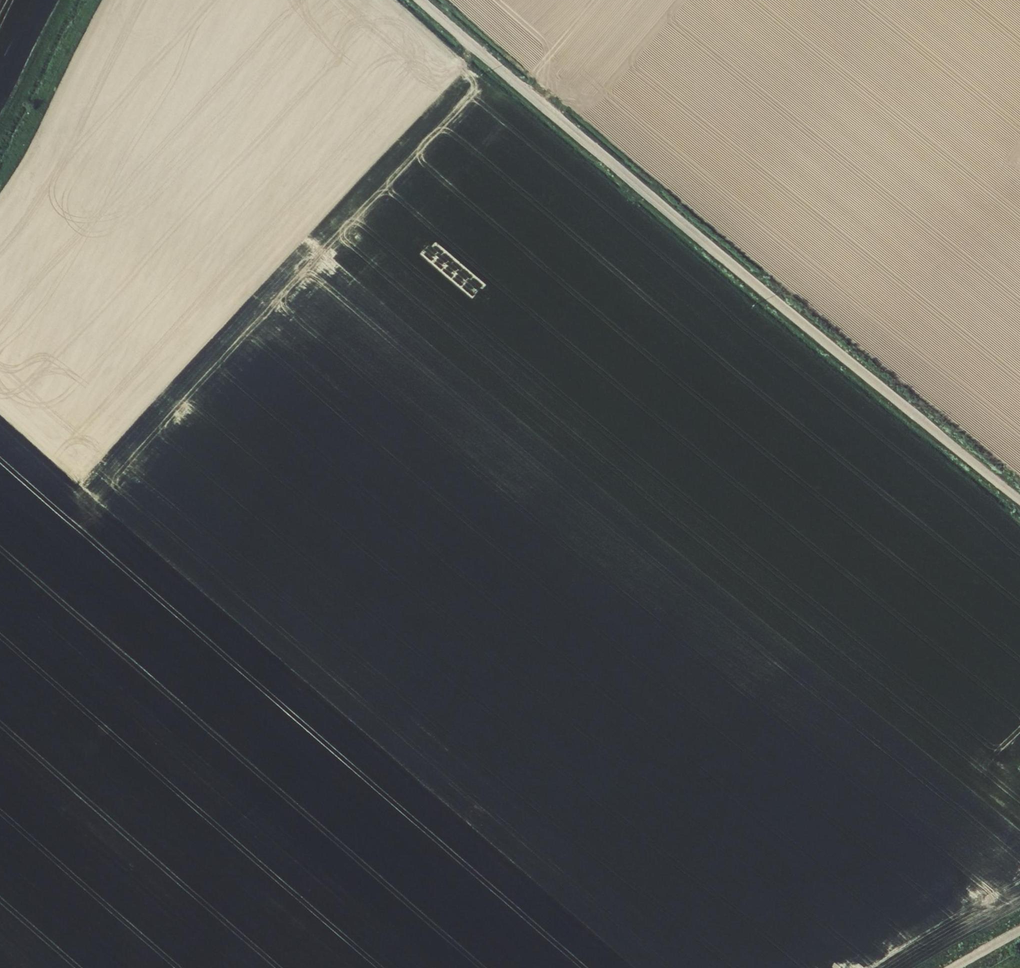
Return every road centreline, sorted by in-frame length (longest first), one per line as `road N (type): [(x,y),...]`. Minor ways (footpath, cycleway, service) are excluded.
road 1 (unclassified): [(1019,500),(421,0)]

